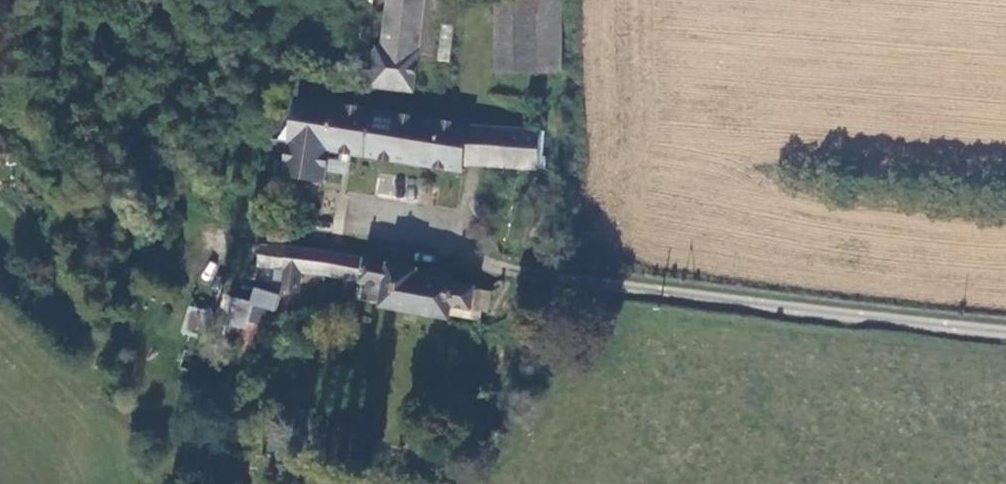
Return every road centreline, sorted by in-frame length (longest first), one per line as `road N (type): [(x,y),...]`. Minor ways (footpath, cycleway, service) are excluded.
road 1 (track): [(1005,331),(787,309),(305,232)]

